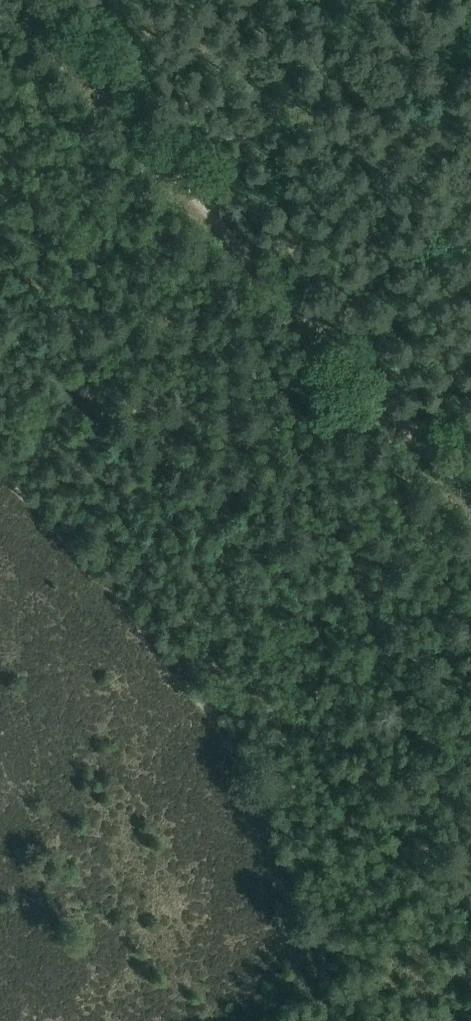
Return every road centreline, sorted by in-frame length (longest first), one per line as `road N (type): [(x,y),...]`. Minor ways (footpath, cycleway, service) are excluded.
road 1 (track): [(337,352),(32,9)]
road 2 (track): [(320,1020),(330,983),(325,943),(270,812),(195,701)]
road 3 (track): [(195,701),(93,568),(0,482)]
road 4 (track): [(195,701),(378,661),(470,618)]
road 5 (track): [(470,497),(337,352)]

